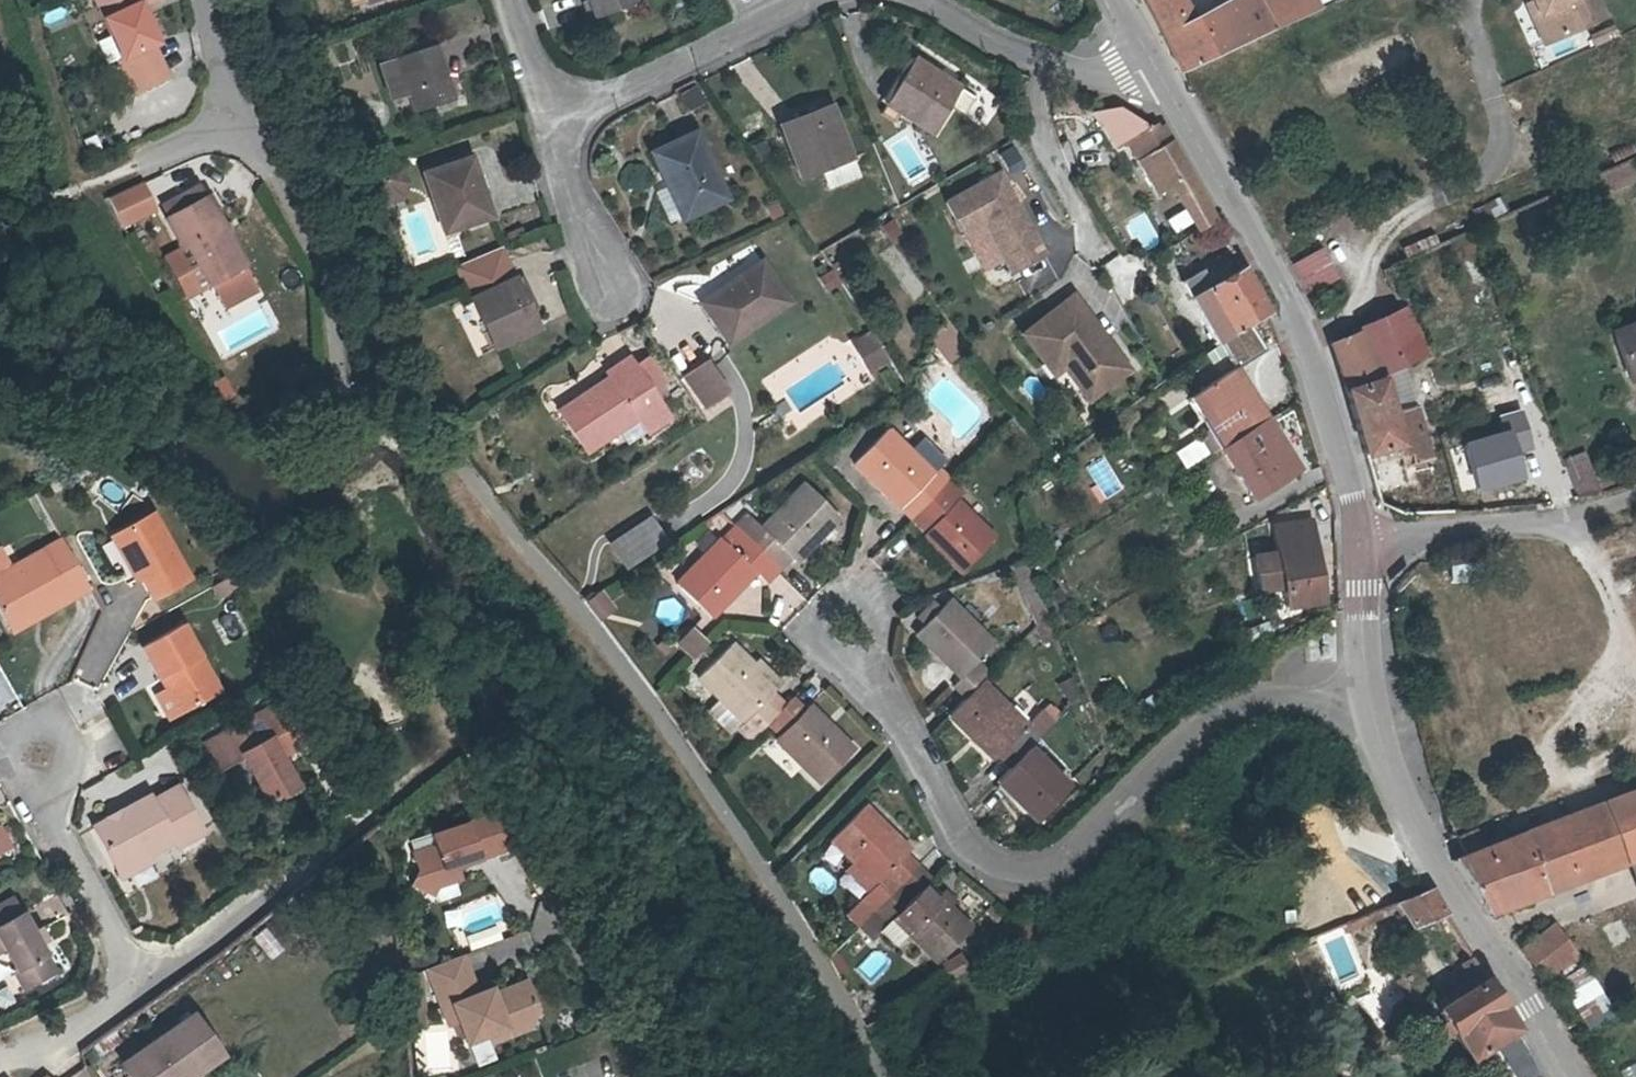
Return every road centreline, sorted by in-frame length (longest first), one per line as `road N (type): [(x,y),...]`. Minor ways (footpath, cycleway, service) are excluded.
road 1 (tertiary): [(1359,537),(1368,708),(1402,800),(1567,1076)]
road 2 (tertiary): [(1147,61),(1299,340),(1359,537)]
road 3 (residential): [(139,991),(445,741),(414,664)]
road 4 (residential): [(550,117),(825,0)]
road 5 (residential): [(1359,537),(1555,523),(1635,496)]
road 6 (residential): [(36,748),(40,800),(139,991)]
road 7 (residential): [(921,0),(1042,70),(1108,76),(1147,61)]
road 8 (residential): [(550,117),(616,307)]
road 9 (track): [(1555,523),(1592,555),(1635,656)]
road 10 (residential): [(0,1063),(139,991)]
road 11 (track): [(1627,638),(1544,753)]
road 12 (residential): [(224,126),(204,0)]
road 13 (residential): [(512,0),(550,117)]

